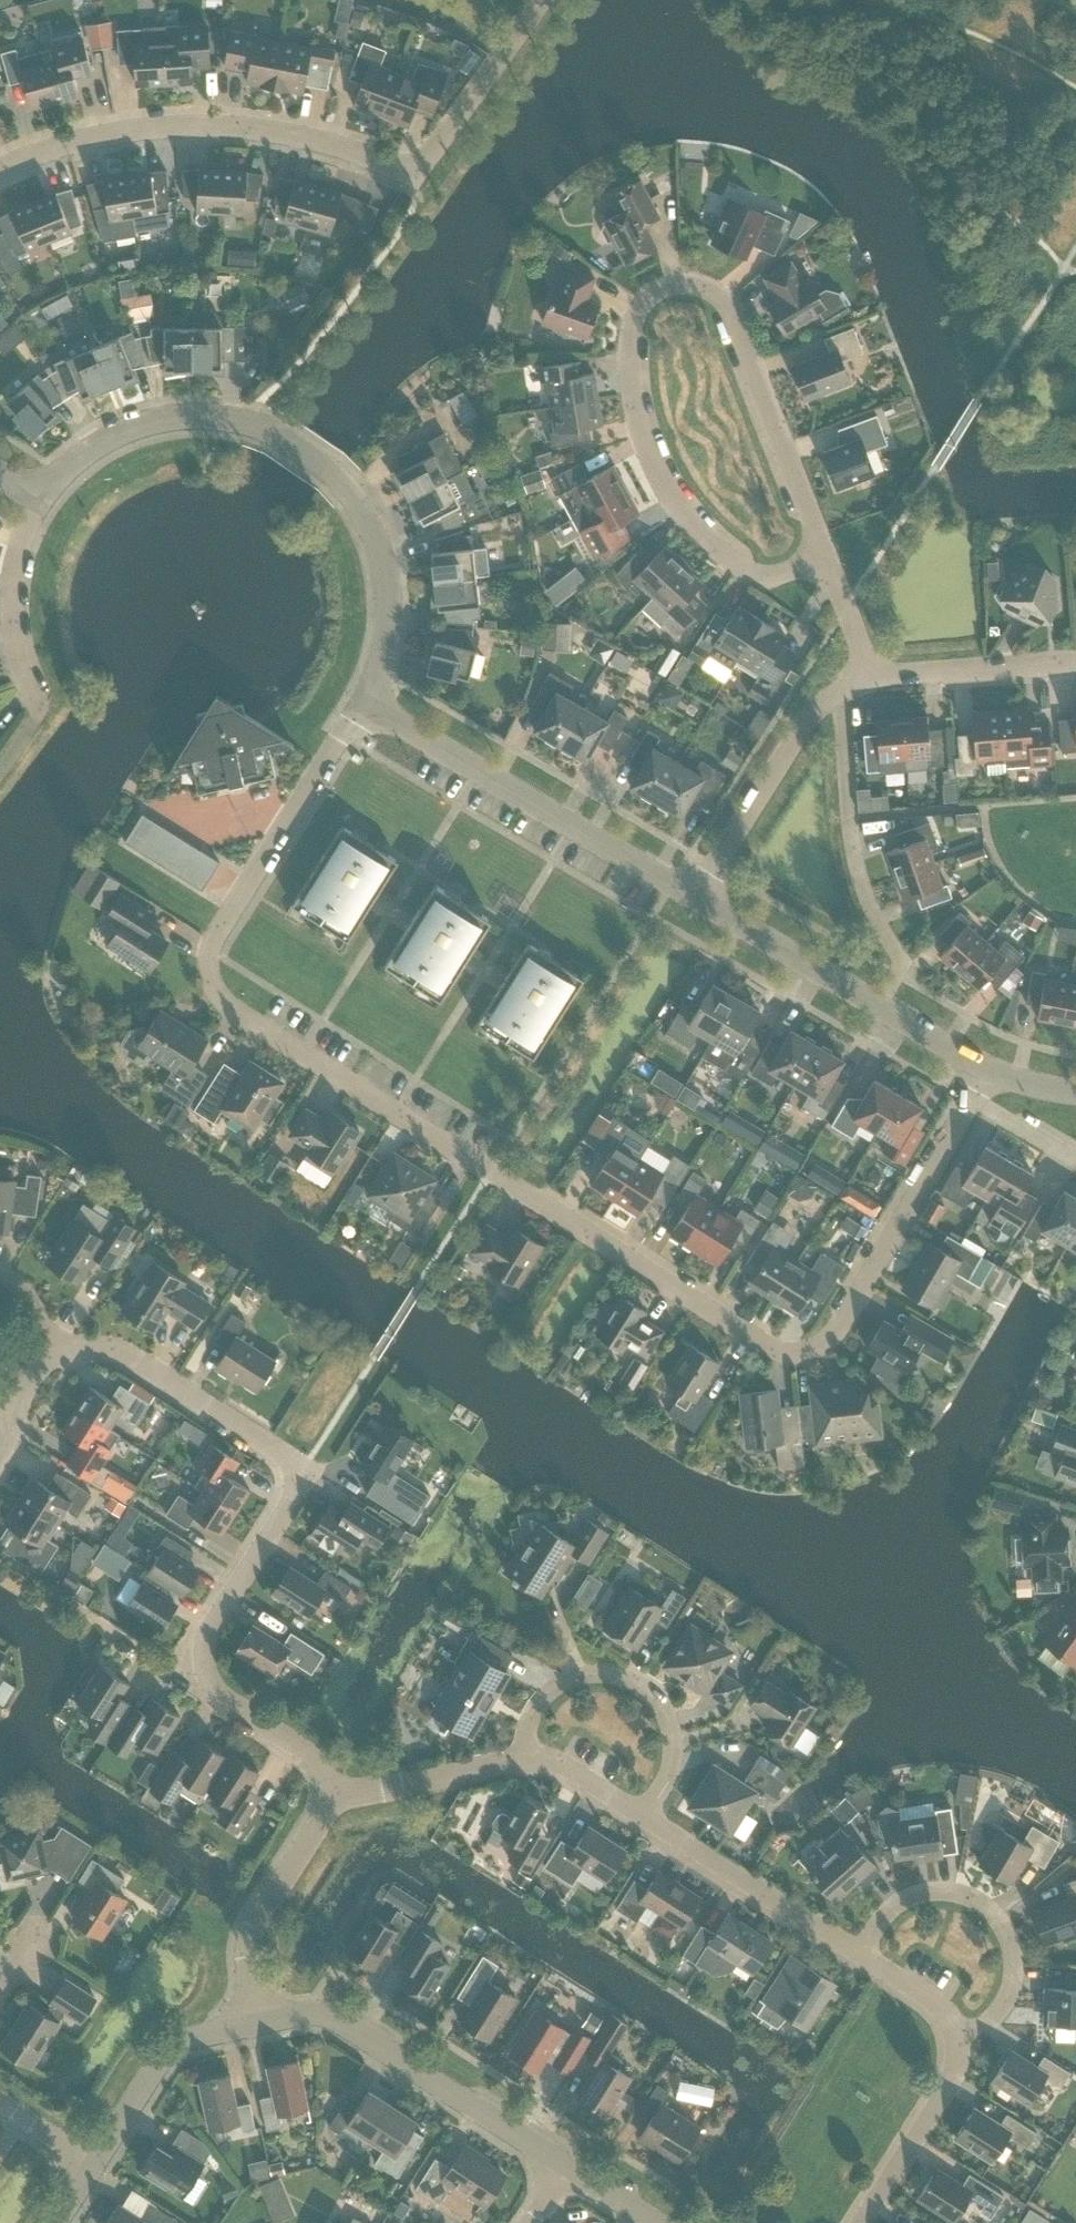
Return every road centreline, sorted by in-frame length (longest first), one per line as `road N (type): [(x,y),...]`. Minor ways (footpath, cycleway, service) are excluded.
road 1 (residential): [(971,1100),(834,1340),(806,1359),(768,1350),(256,1030),(230,1010),(211,977),(220,927),(365,703)]
road 2 (residential): [(826,557),(729,307),(705,288),(661,289),(640,307),(630,338),(634,402),(654,466),(720,551),(762,576),(789,572)]
road 3 (residential): [(0,169),(70,143),(194,127),(281,135),(413,169),(433,156),(544,0)]
road 4 (residential): [(207,1680),(210,1631),(291,1500),(298,1472),(289,1457),(128,1354),(93,1344),(53,1352)]
road 5 (residential): [(696,897),(365,703)]
road 6 (residential): [(257,2023),(306,2015),(345,2022),(563,2169)]
road 7 (residential): [(878,1007),(901,962),(855,858),(837,690)]
road 8 (residential): [(365,703),(389,635),(388,575),(352,492),(273,431)]
road 9 (residential): [(641,1823),(671,1764),(670,1737),(660,1709),(631,1687),(598,1678),(544,1696),(529,1721),(520,1762)]
road 10 (residential): [(954,2040),(997,2013),(1007,1989),(1007,1939),(991,1914),(951,1901),(911,1904),(886,1920),(859,1956)]
road 11 (residential): [(38,500),(96,444),(157,420),(222,417),(273,431)]
road 12 (residential): [(859,1956),(641,1823)]
road 13 (residential): [(837,690),(799,730),(696,897)]
road 14 (residential): [(257,2023),(243,1946),(335,1800)]
road 15 (residential): [(97,2161),(168,2050),(257,2023)]
road 16 (residential): [(42,711),(13,639),(11,607),(38,500)]
road 17 (residential): [(878,1007),(696,897)]
road 18 (residential): [(861,2222),(952,2066),(954,2040)]
road 19 (residential): [(1075,661),(870,678)]
road 20 (residential): [(520,1762),(335,1800)]
road 21 (residential): [(335,1800),(308,1754),(226,1703),(207,1680)]
road 22 (residential): [(641,1823),(520,1762)]
road 23 (residential): [(870,678),(826,557)]
road 24 (residential): [(954,2040),(929,2005),(859,1956)]
road 25 (residential): [(987,1069),(878,1007)]
road 26 (residential): [(1075,1162),(971,1100)]

